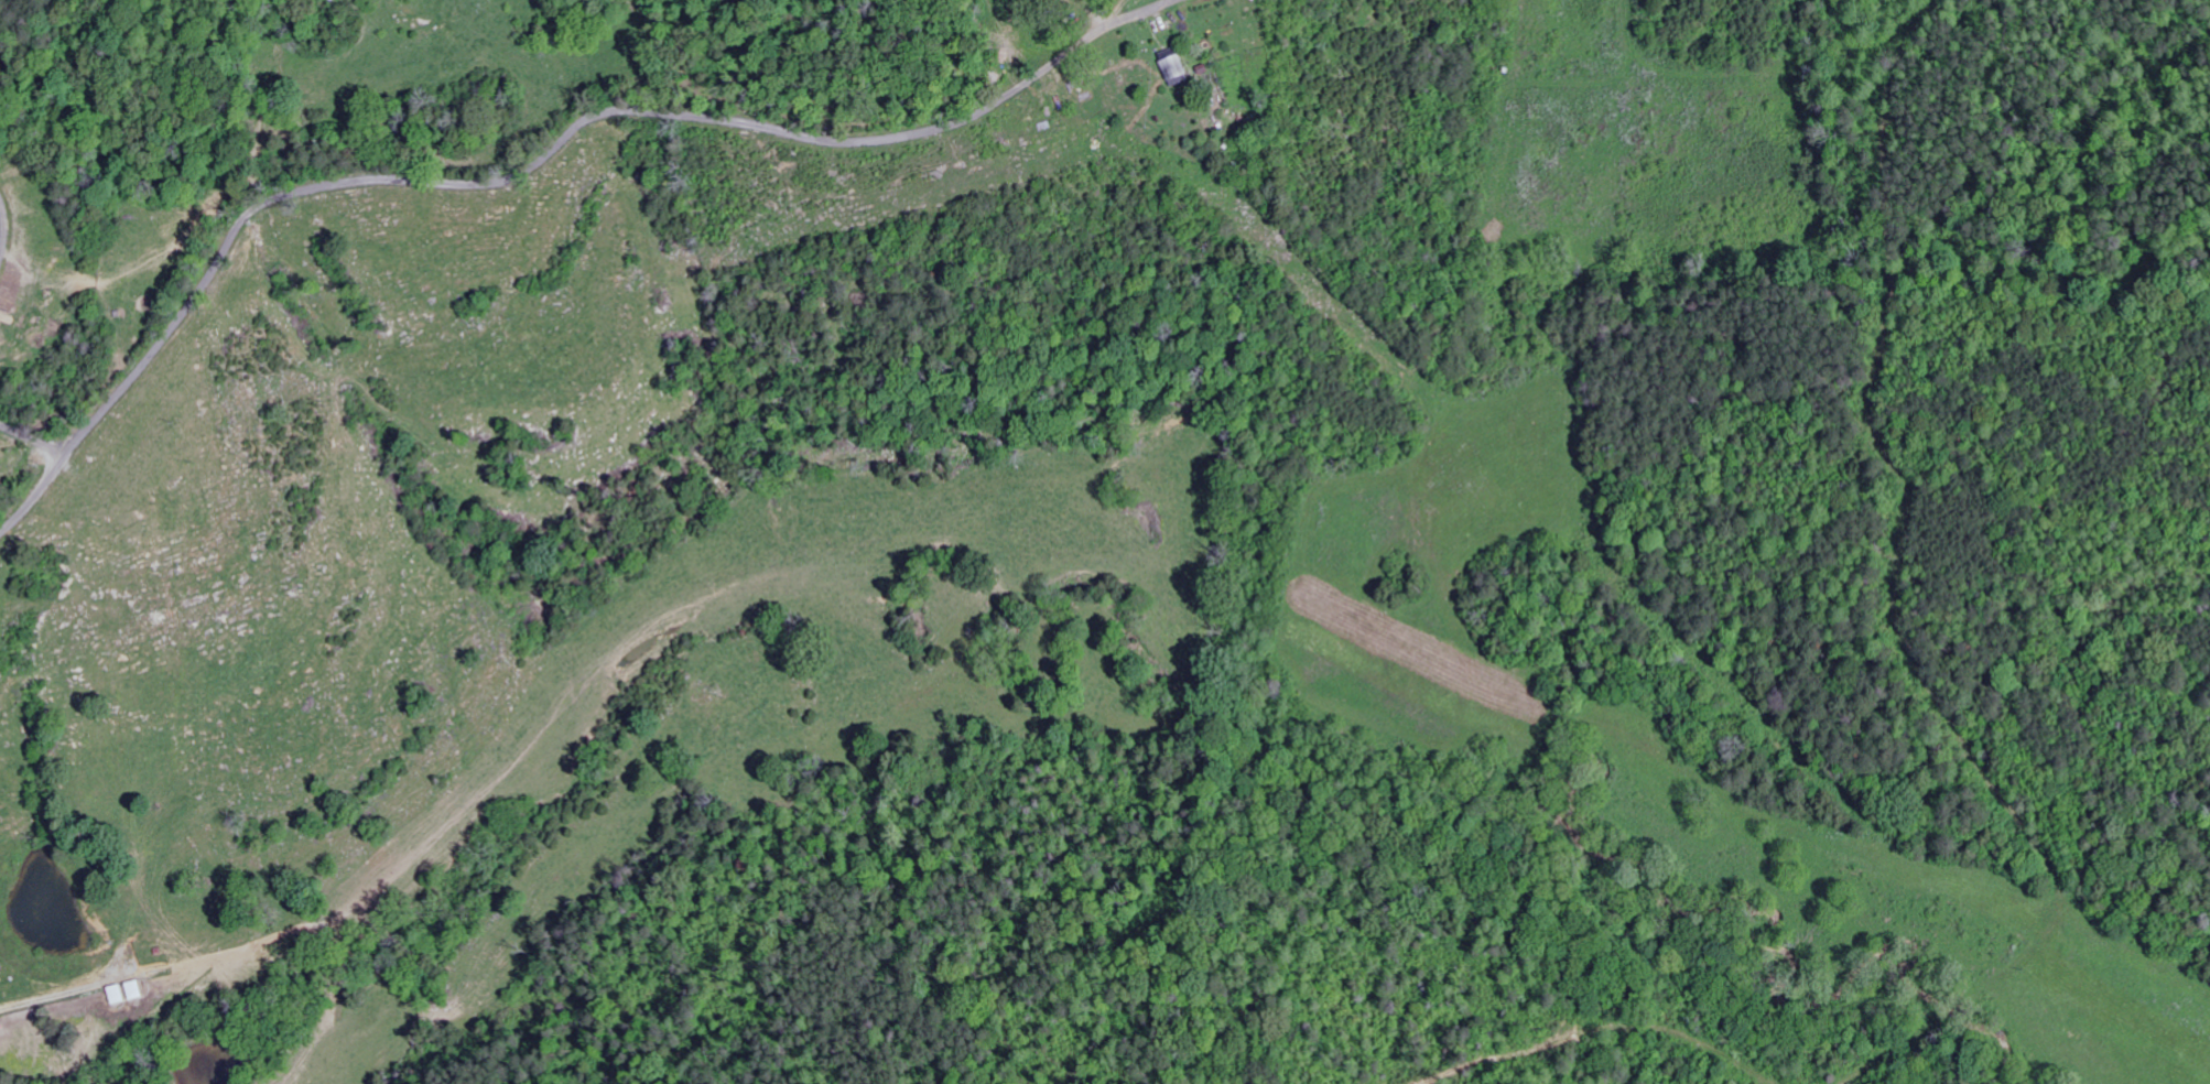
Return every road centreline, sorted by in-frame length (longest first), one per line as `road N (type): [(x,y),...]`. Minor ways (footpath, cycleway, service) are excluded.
road 1 (residential): [(1158,7),(1093,36),(973,116),(916,132),(823,138),(610,109),(579,123),(527,169),(484,184),(364,180),(280,194),(245,219),(160,345),(0,532)]

